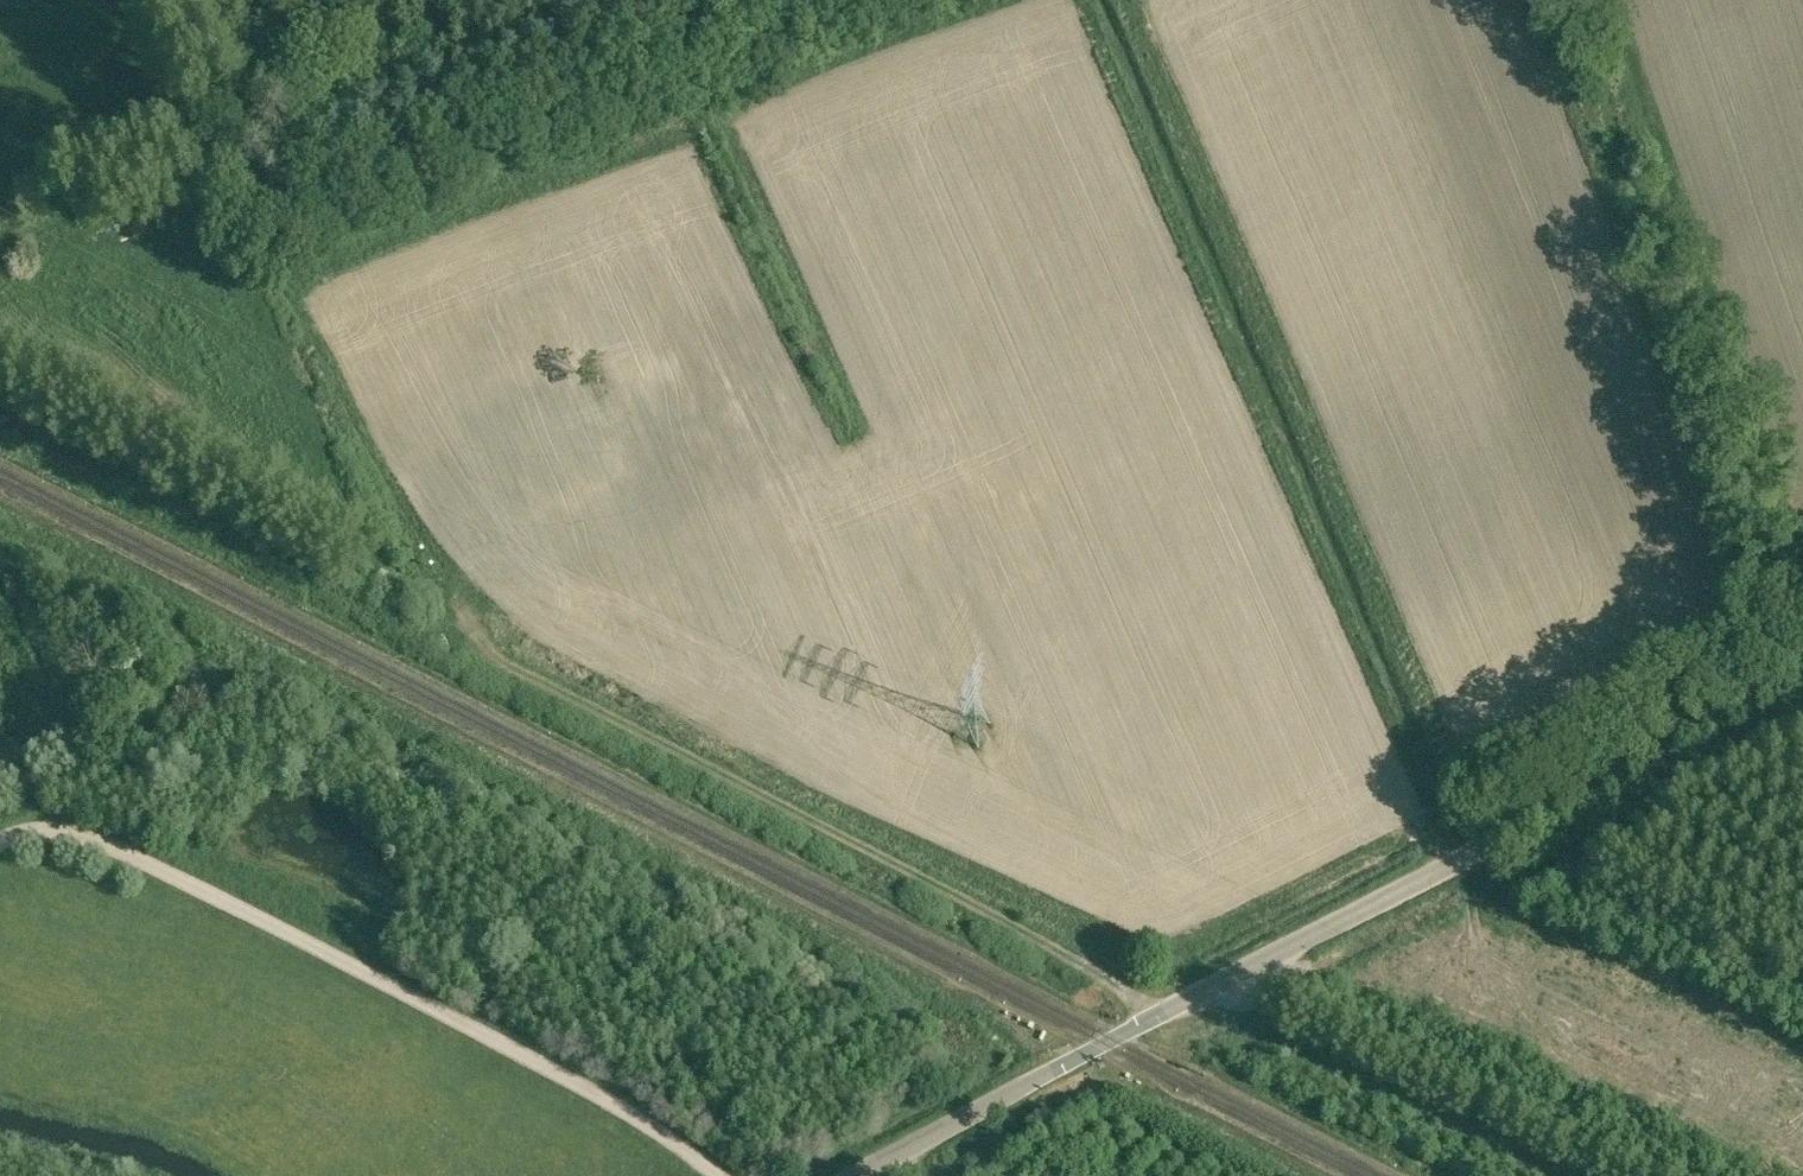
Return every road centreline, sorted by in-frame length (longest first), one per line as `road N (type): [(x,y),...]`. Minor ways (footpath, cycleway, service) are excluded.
road 1 (unclassified): [(854,1175),(1802,684)]
road 2 (track): [(714,1175),(684,1150),(524,1059),(101,841),(64,830),(0,840)]
road 3 (track): [(0,246),(246,153),(284,171),(310,171),(737,0)]
road 4 (track): [(1568,0),(1752,505),(1765,615),(1791,691)]
road 5 (track): [(246,153),(159,0)]

